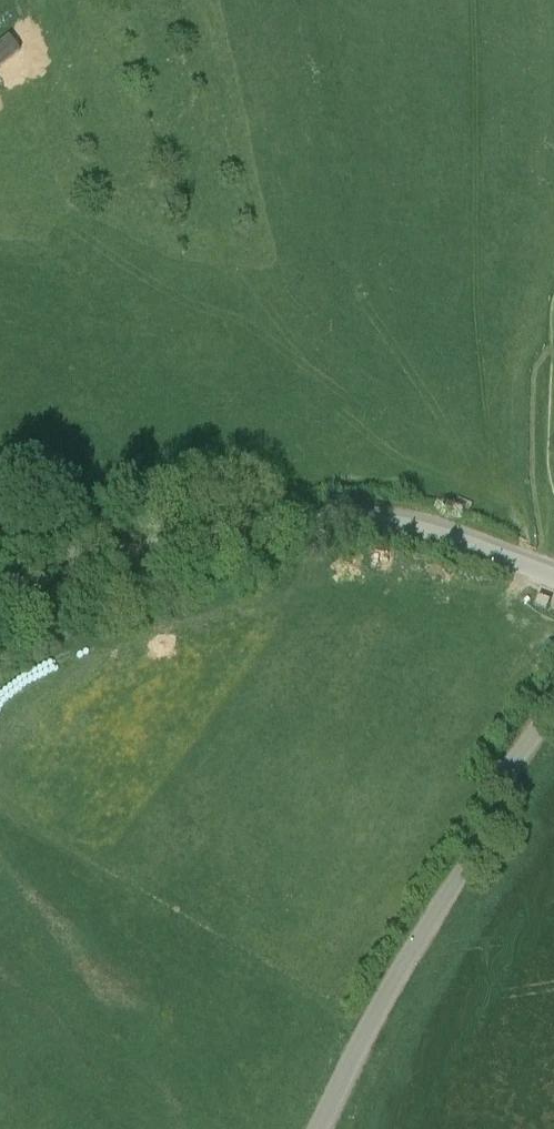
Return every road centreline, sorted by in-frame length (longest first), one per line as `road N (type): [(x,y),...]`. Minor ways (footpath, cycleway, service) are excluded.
road 1 (unclassified): [(0,599),(358,567),(434,579),(553,620)]
road 2 (unclassified): [(330,1128),(450,923),(553,782)]

